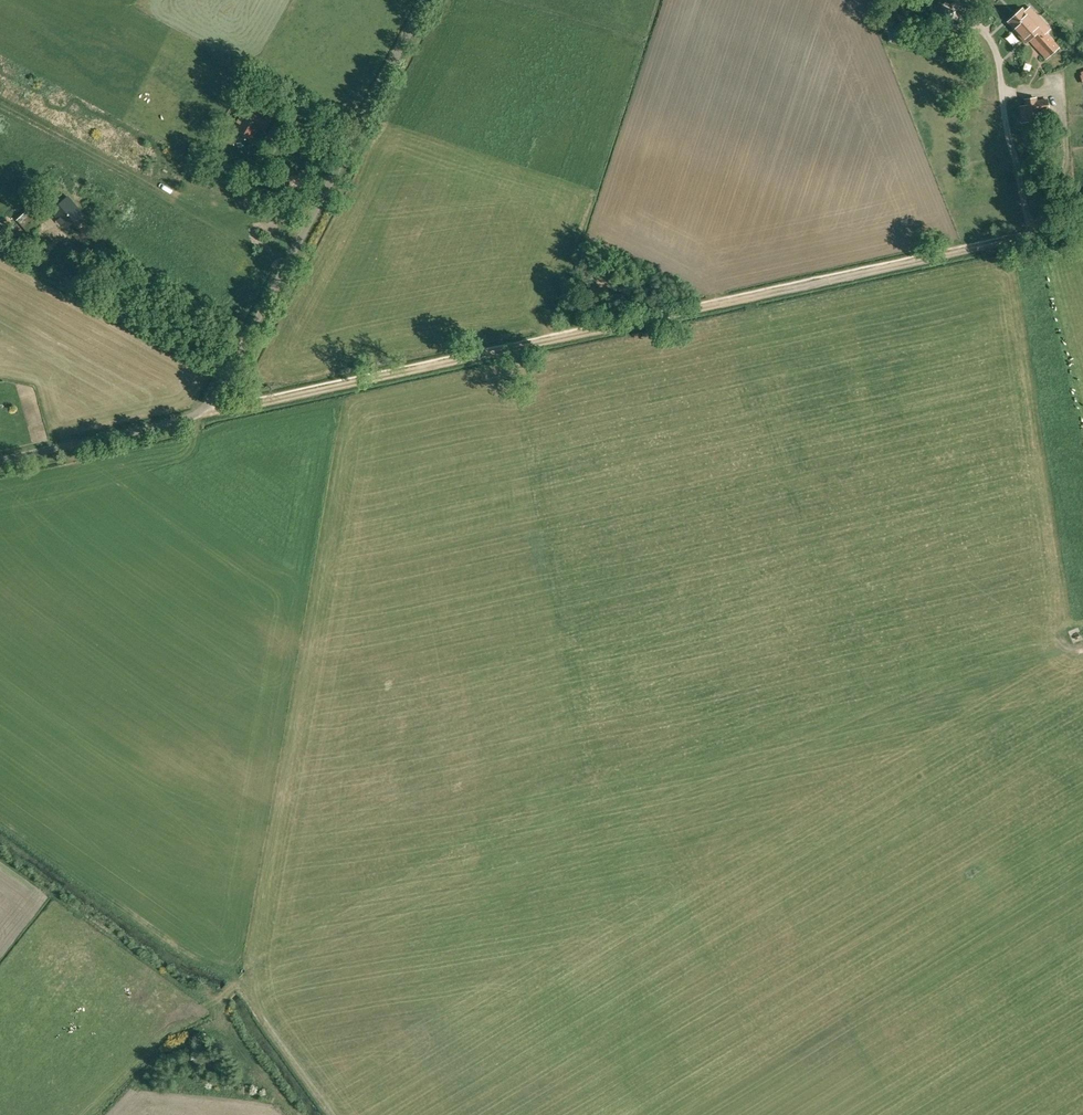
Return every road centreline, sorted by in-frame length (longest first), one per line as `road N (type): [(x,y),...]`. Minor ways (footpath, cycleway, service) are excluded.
road 1 (track): [(204,410),(234,412),(1031,236)]
road 2 (unclassified): [(0,462),(204,410),(425,0)]
road 3 (track): [(300,1114),(217,1007),(0,854)]

